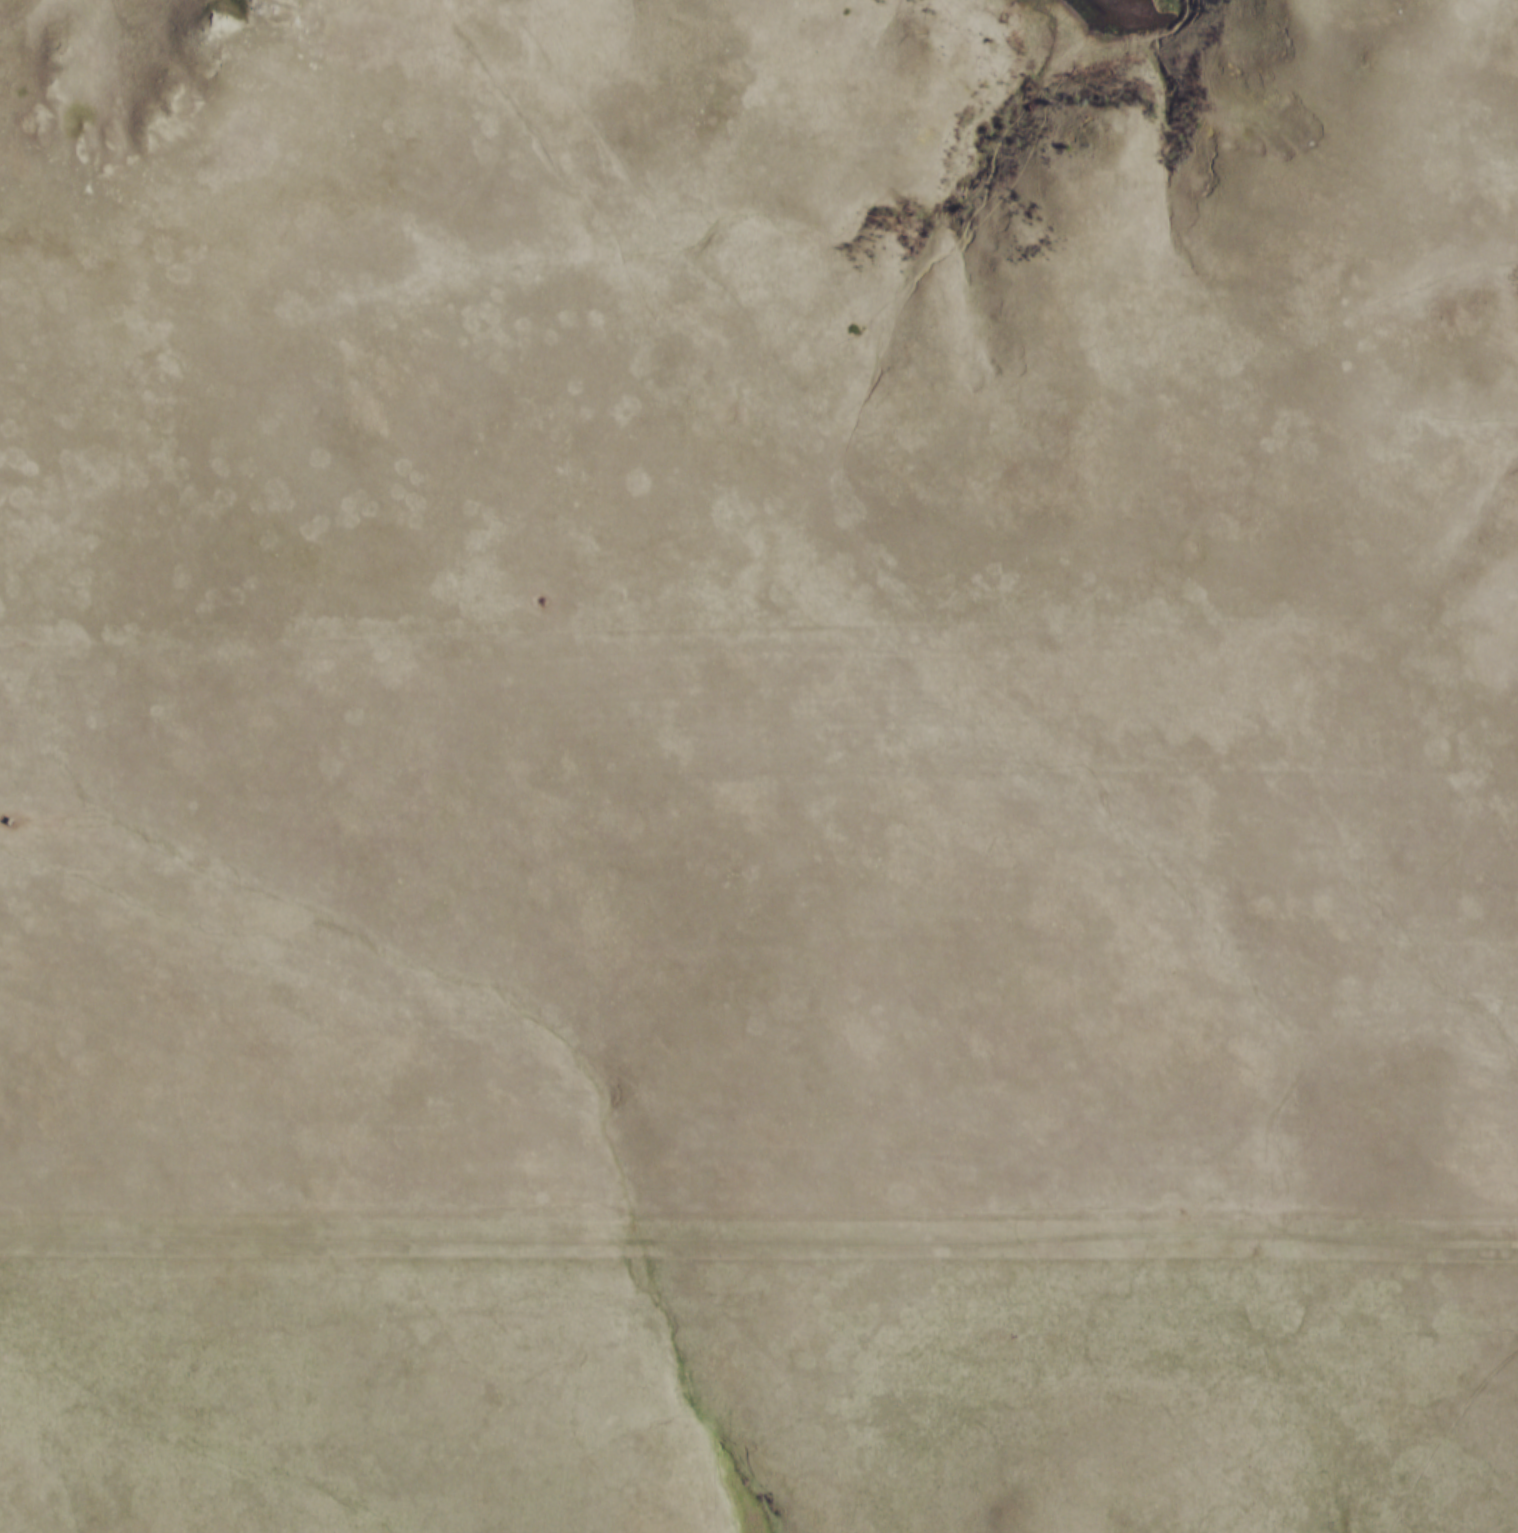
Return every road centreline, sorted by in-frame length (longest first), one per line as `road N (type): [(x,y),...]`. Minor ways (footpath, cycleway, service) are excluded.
road 1 (track): [(0,1237),(706,1241),(1157,1230),(1517,1242)]

